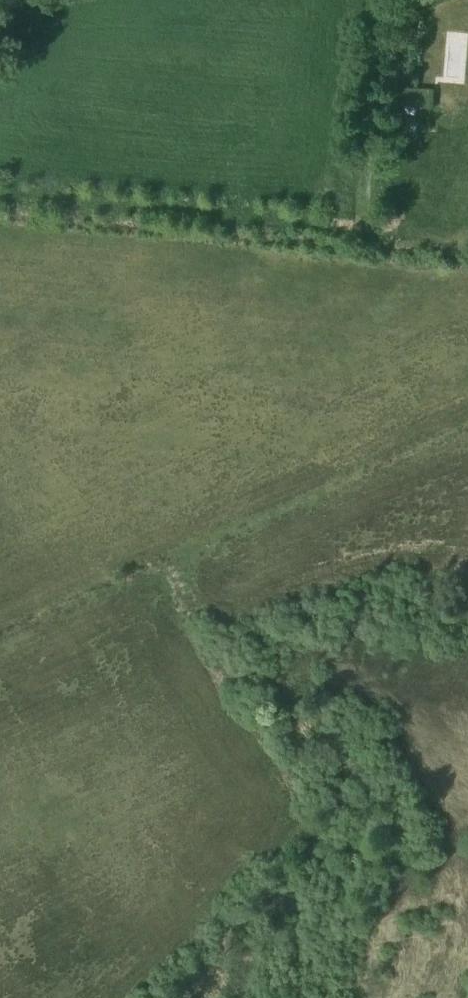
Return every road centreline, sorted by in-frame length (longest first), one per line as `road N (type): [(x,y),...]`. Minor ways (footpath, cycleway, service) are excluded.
road 1 (unclassified): [(343,237),(368,206),(376,179),(383,0)]

